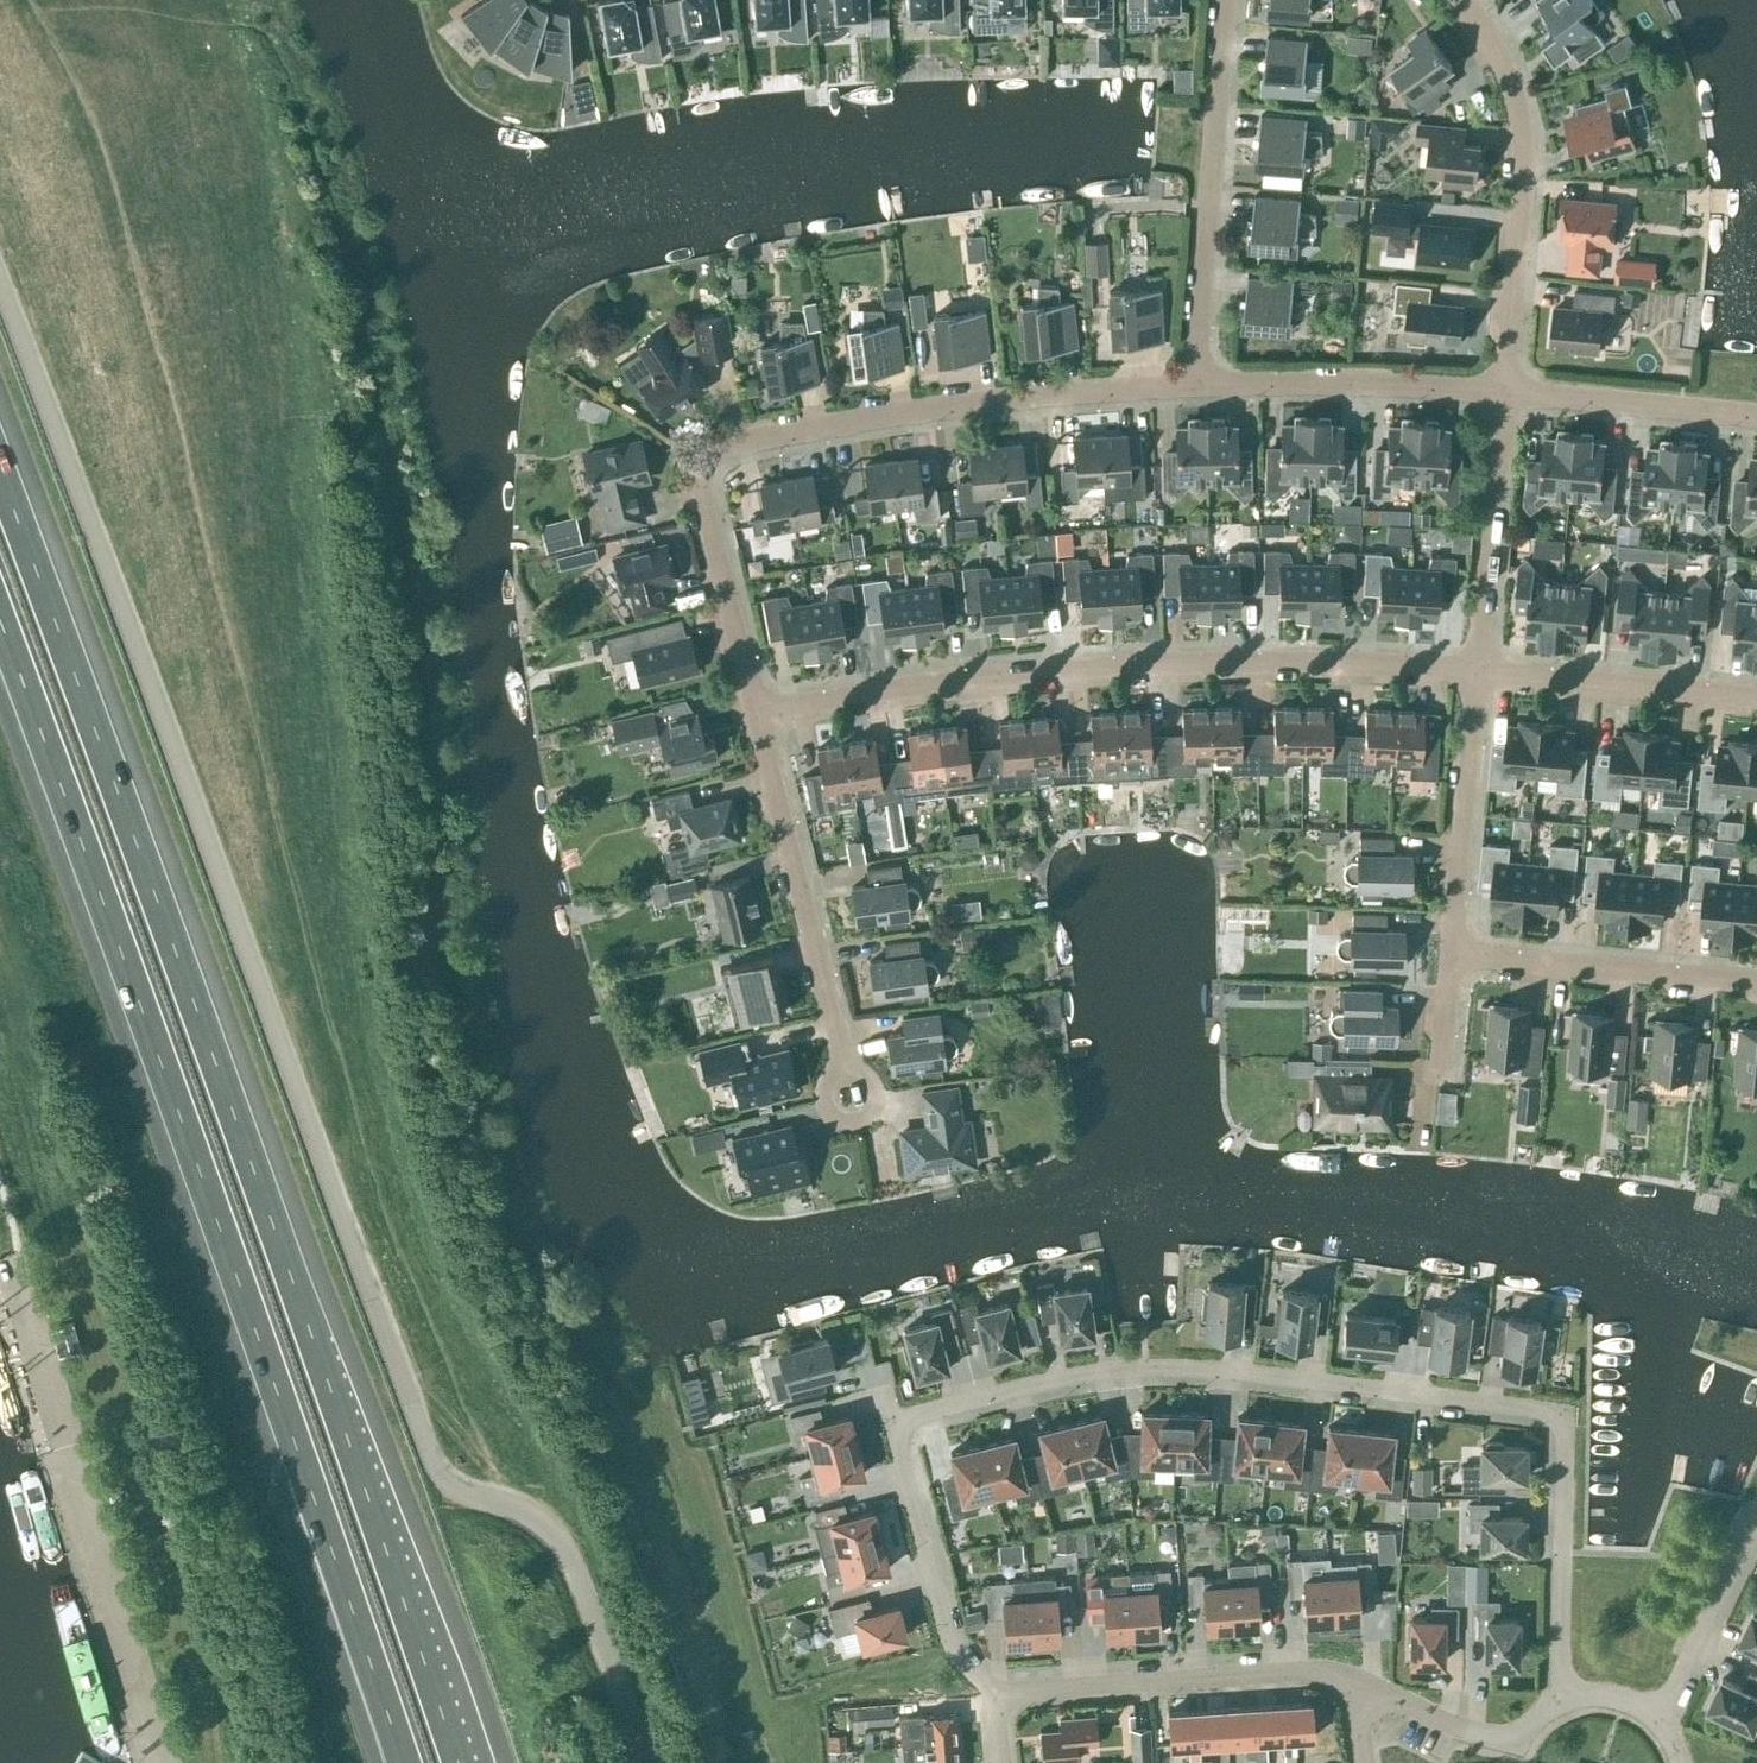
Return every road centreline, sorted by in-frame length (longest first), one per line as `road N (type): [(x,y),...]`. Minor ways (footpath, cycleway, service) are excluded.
road 1 (unclassified): [(647,1762),(555,1538),(536,1521),(445,1483),(430,1463),(0,298)]
road 2 (motorway): [(463,1762),(138,831),(0,471)]
road 3 (residential): [(996,1692),(948,1641),(898,1429),(918,1414),(1050,1381),(1170,1369),(1554,1418),(1566,1442),(1567,1695)]
road 4 (motorway): [(0,631),(400,1762)]
road 5 (residential): [(753,721),(694,485),(722,453),(977,409),(1195,391)]
road 6 (residential): [(1479,672),(1134,669),(947,686),(753,721)]
road 7 (residential): [(1503,393),(1523,146),(1508,75),(1462,0)]
road 8 (residential): [(1195,391),(1226,0)]
road 9 (residential): [(1369,1688),(1306,1671),(996,1692)]
road 10 (residential): [(846,1084),(753,721)]
road 11 (residential): [(1195,391),(1503,393)]
road 12 (residential): [(1756,985),(1451,958)]
road 13 (residential): [(1451,958),(1479,672)]
road 14 (residential): [(1479,672),(1503,393)]
road 15 (residential): [(1756,699),(1479,672)]
road 16 (residential): [(1503,393),(1756,420)]
road 17 (residential): [(1657,1719),(1756,1513)]
road 18 (residential): [(1369,1688),(1444,1723),(1498,1737),(1567,1695)]
road 19 (residential): [(1440,1086),(1451,958)]

